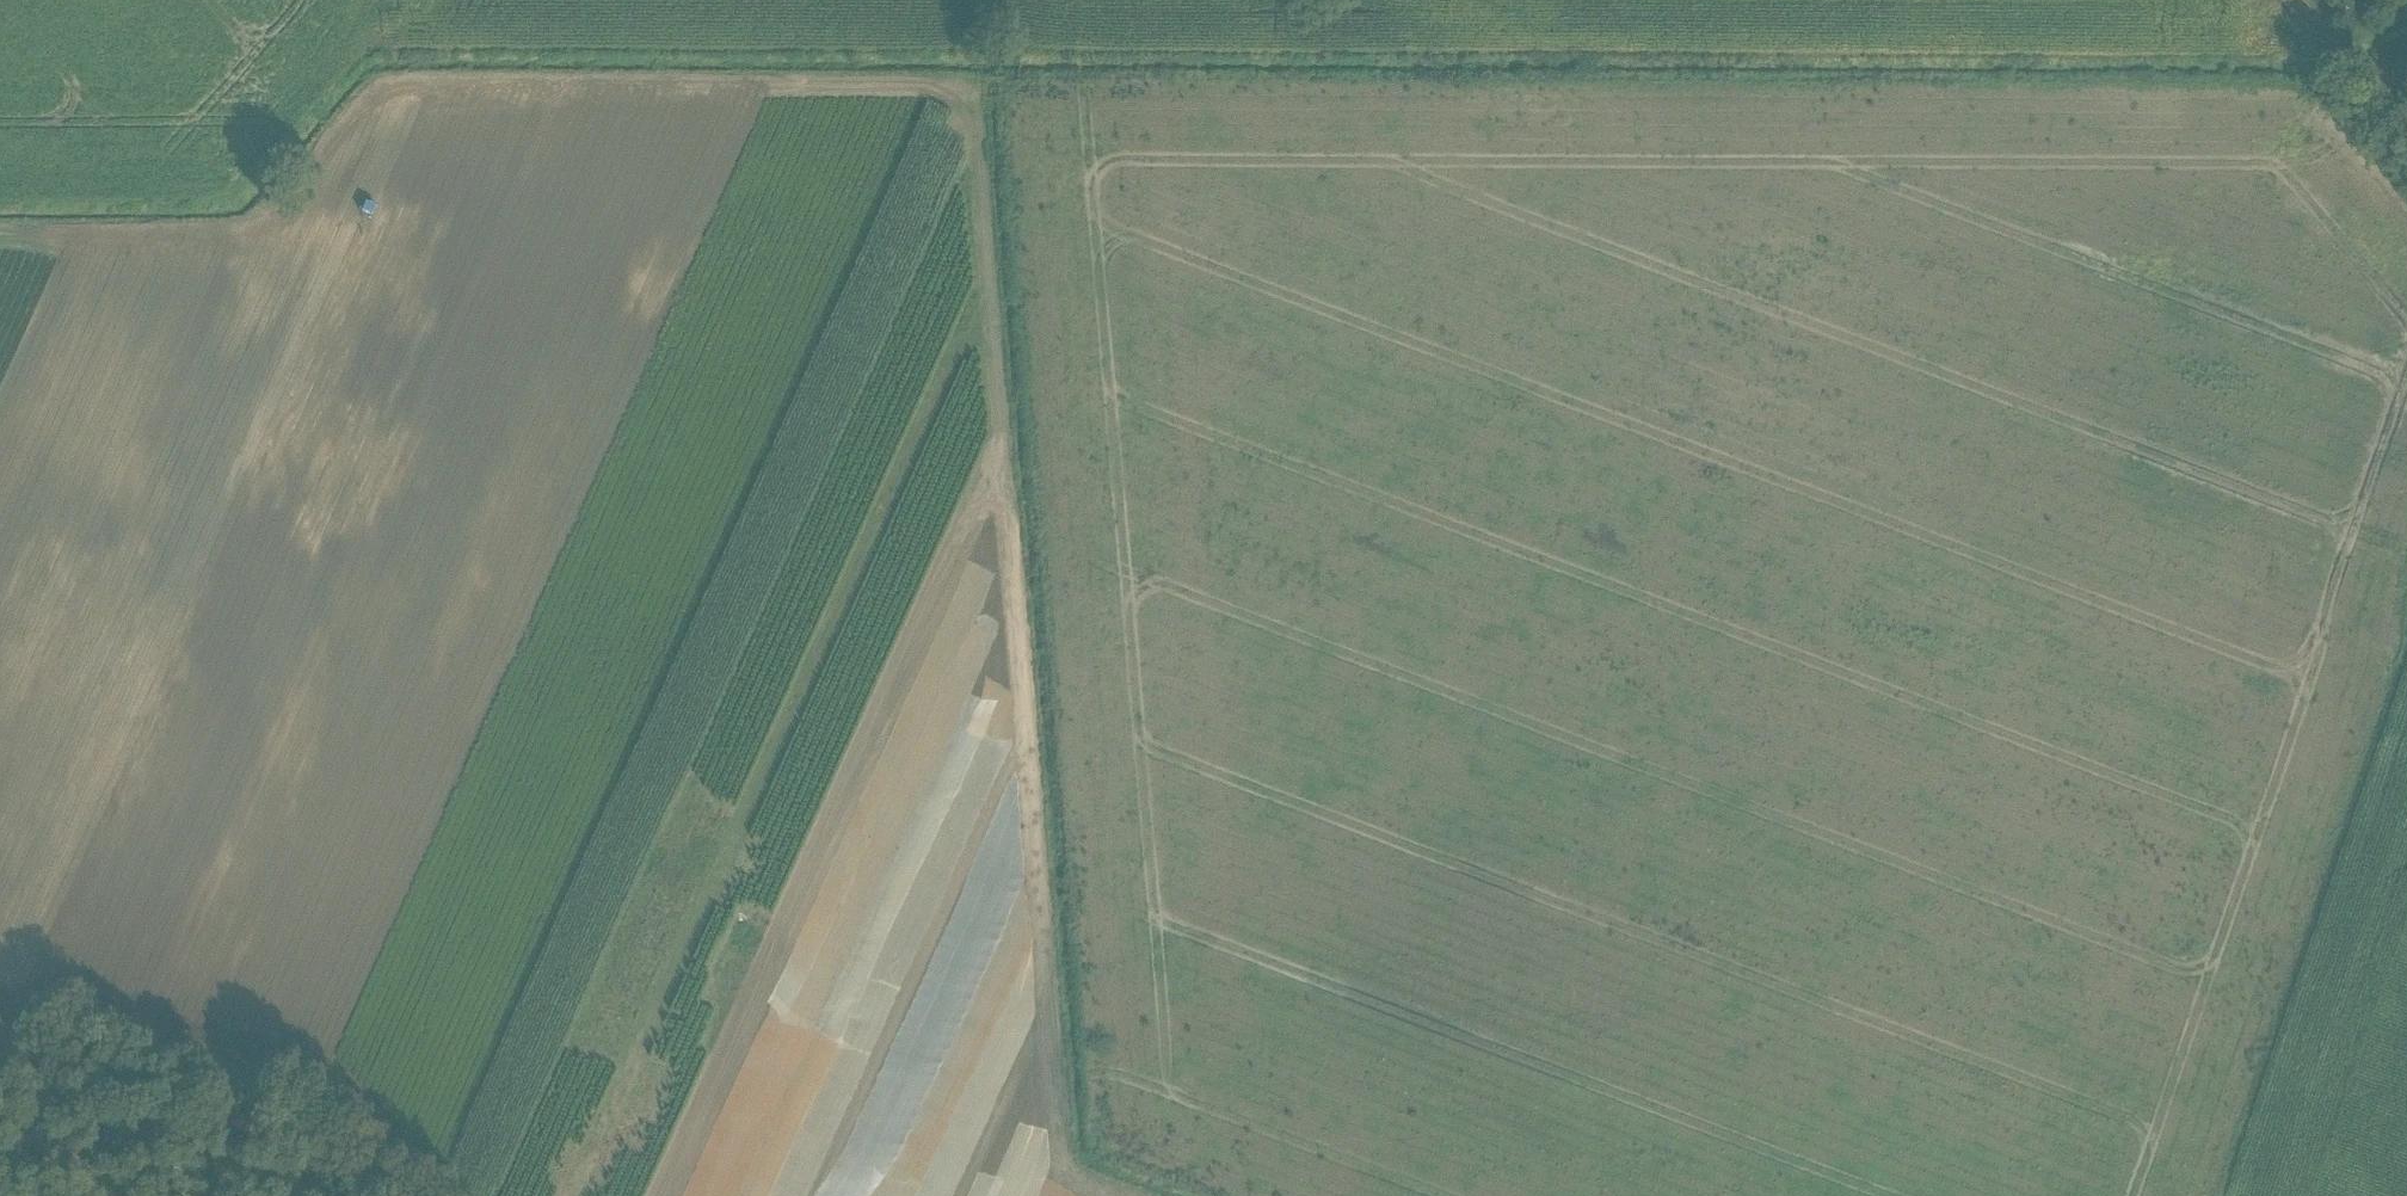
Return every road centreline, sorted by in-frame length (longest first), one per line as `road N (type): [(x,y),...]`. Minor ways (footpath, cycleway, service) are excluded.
road 1 (track): [(2296,0),(2406,132)]

